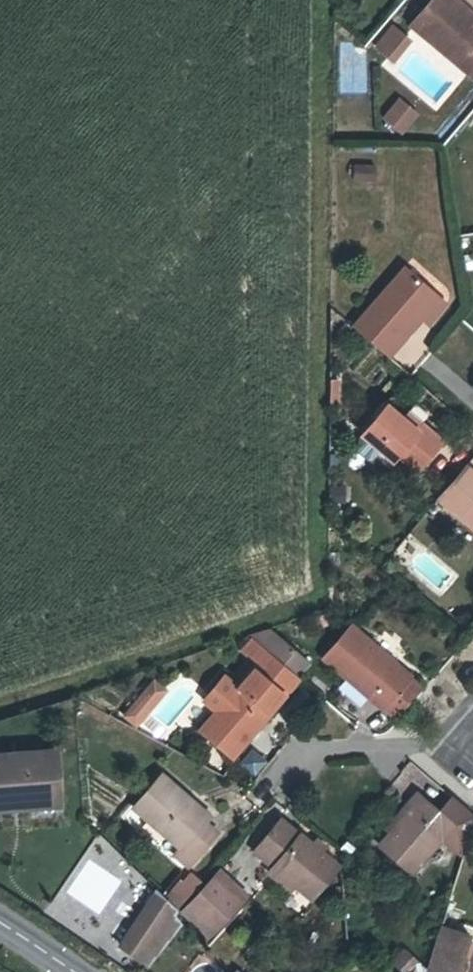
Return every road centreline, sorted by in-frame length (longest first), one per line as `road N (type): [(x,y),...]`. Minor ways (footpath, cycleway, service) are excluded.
road 1 (residential): [(472,698),(439,738),(329,770)]

